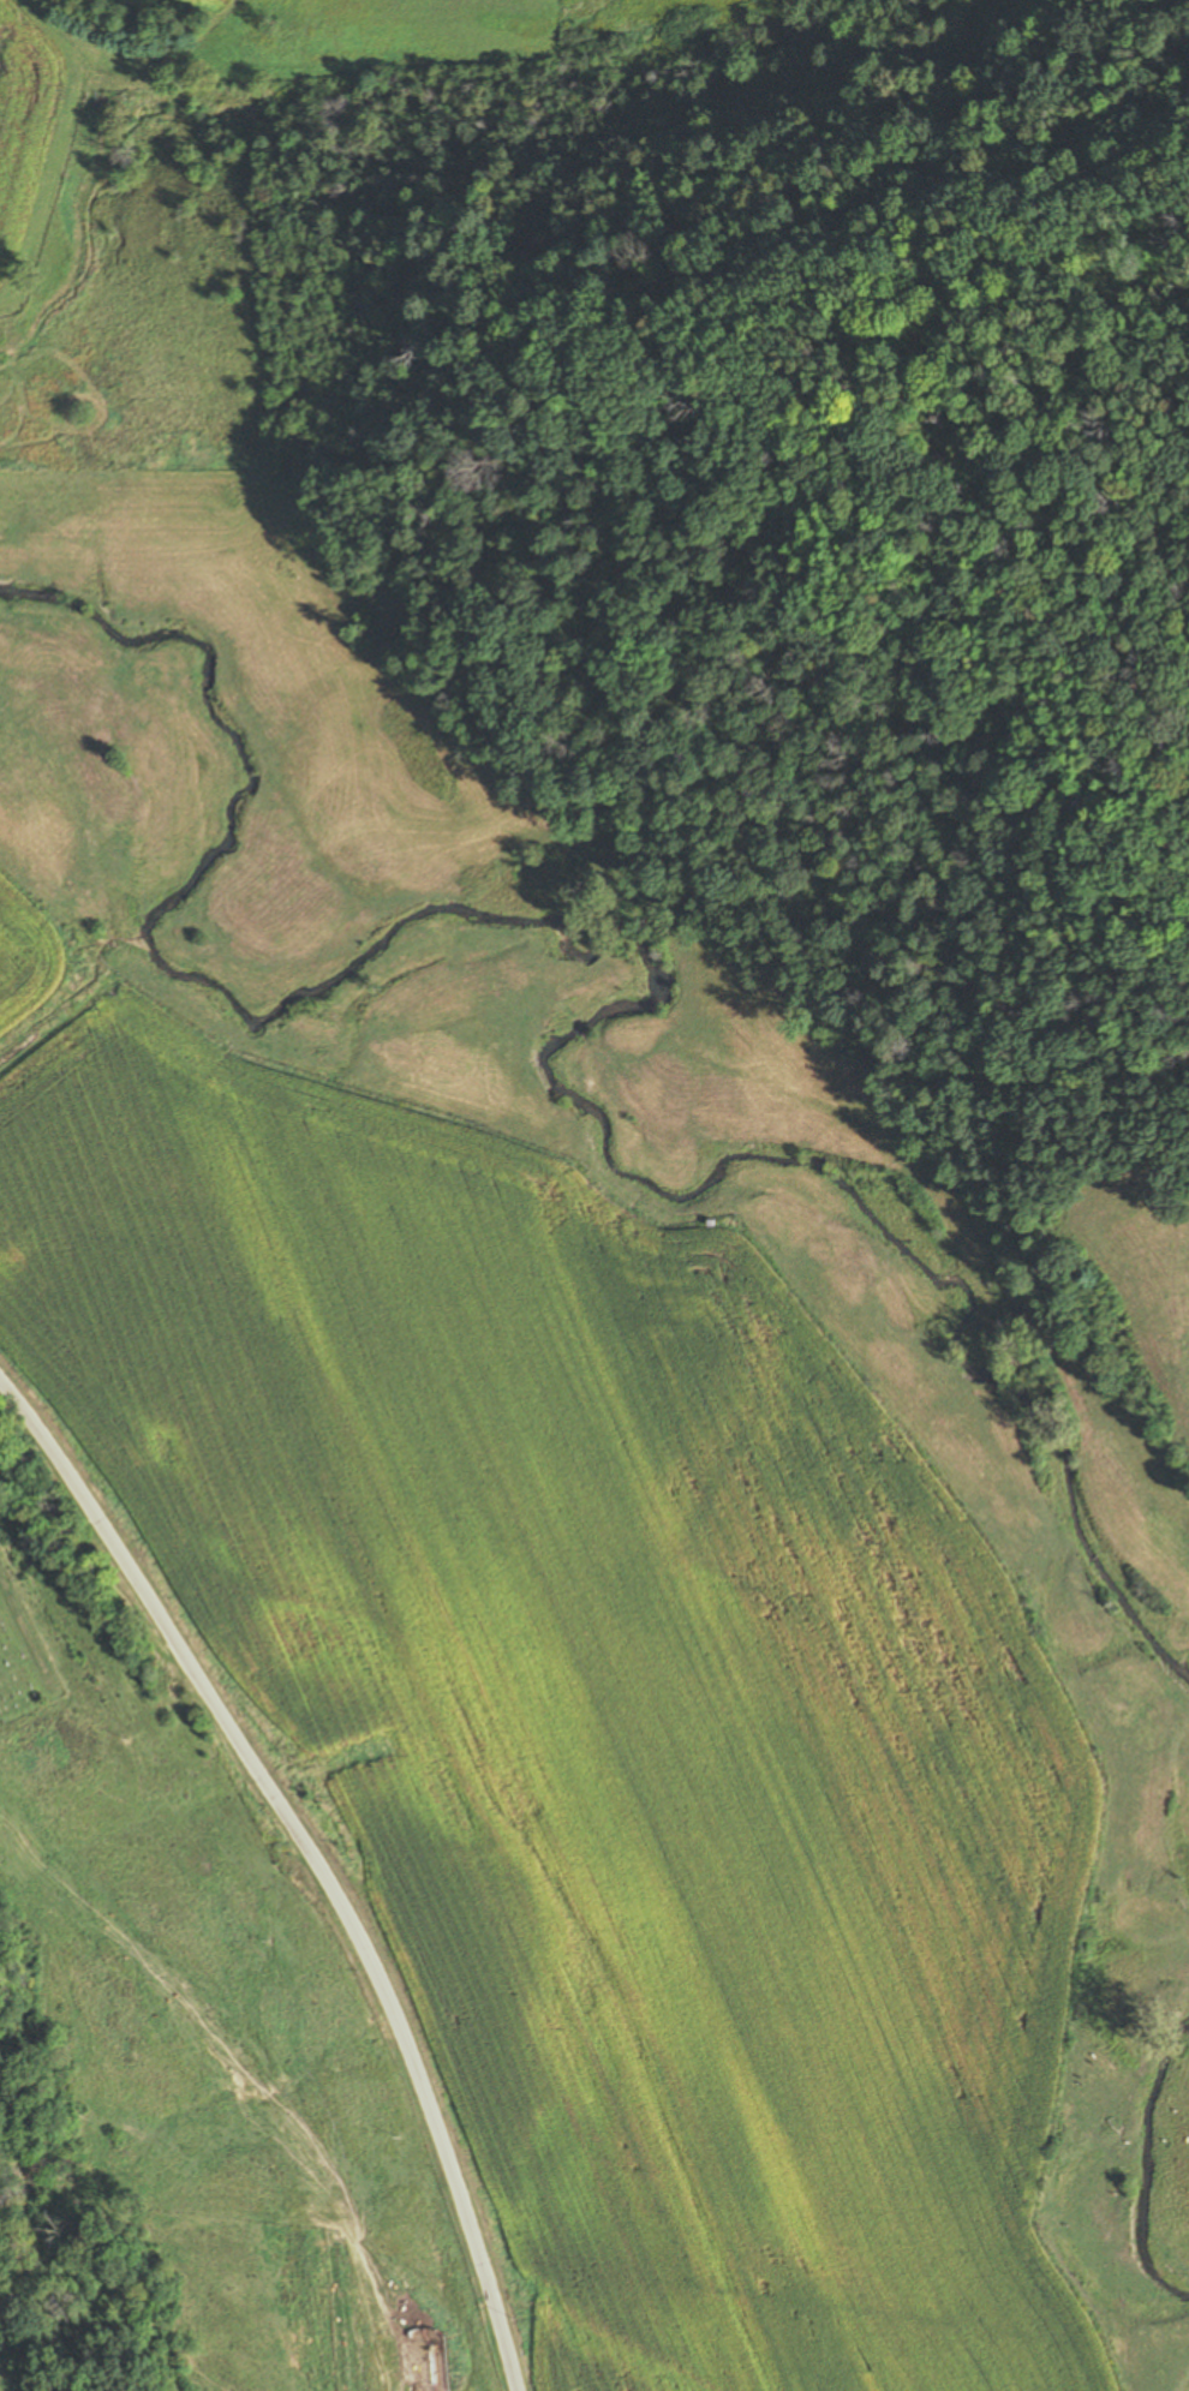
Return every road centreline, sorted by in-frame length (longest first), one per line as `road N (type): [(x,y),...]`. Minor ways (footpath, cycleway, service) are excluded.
road 1 (residential): [(518,2390),(402,2014),(277,1798),(0,1377)]

